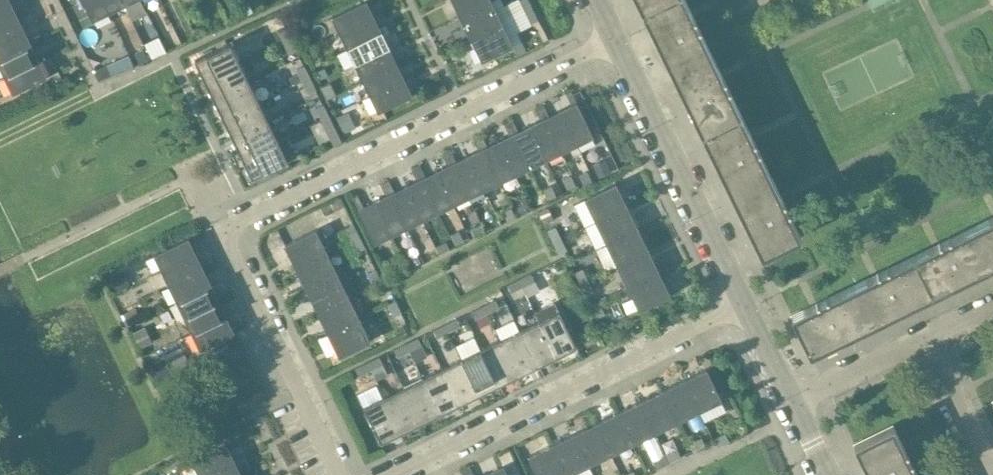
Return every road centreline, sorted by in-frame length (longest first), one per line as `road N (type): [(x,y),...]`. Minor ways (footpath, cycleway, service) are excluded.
road 1 (residential): [(612,38),(223,230),(336,474)]
road 2 (residential): [(387,474),(746,306)]
road 3 (residential): [(746,306),(612,38)]
road 4 (residential): [(921,337),(987,474)]
road 5 (residential): [(793,397),(921,337)]

